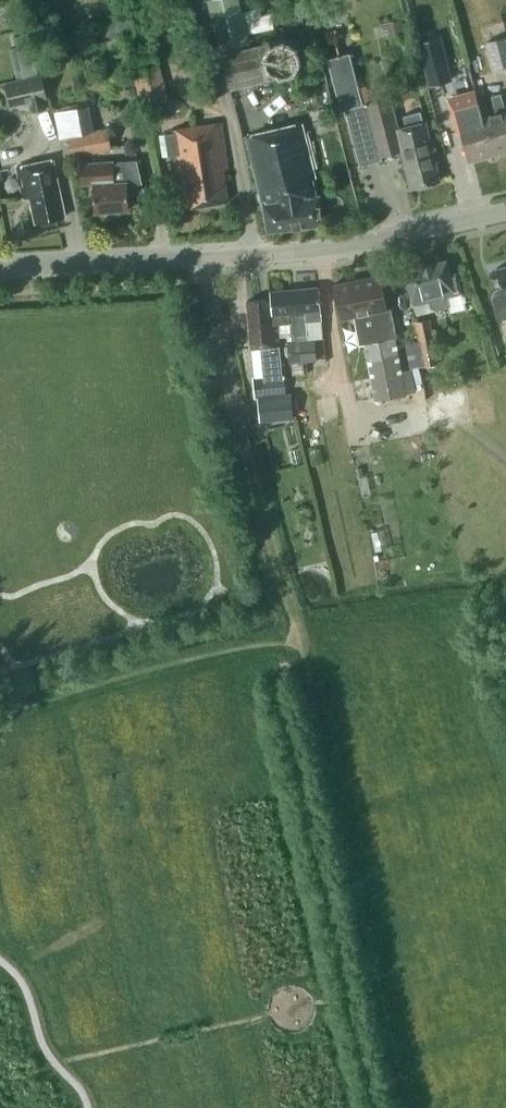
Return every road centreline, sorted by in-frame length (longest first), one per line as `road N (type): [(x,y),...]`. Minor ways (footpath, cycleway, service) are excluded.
road 1 (track): [(201,254),(293,610)]
road 2 (tertiary): [(250,251),(349,244),(505,208)]
road 3 (residential): [(250,251),(245,181),(200,0)]
road 4 (tertiary): [(0,267),(250,251)]

